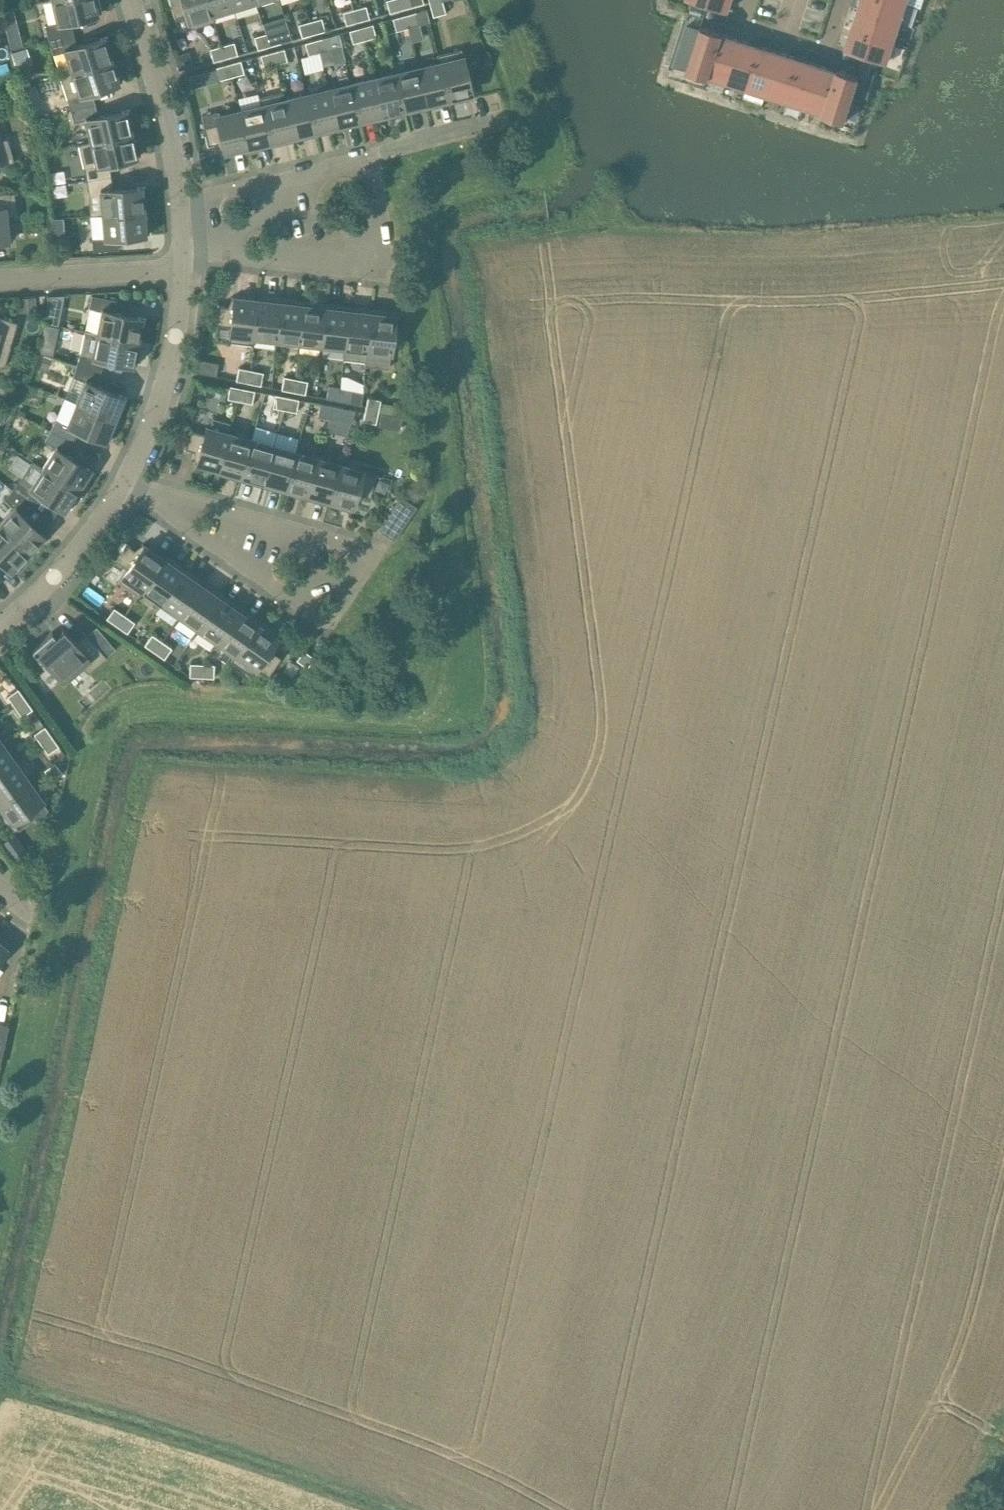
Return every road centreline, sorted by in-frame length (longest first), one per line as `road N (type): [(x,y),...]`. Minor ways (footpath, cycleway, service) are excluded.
road 1 (residential): [(376,551),(328,620),(126,480)]
road 2 (residential): [(182,268),(170,134),(133,0)]
road 3 (residential): [(219,259),(367,268),(378,259),(381,157)]
road 4 (residential): [(126,480),(376,551)]
road 5 (residential): [(381,157),(222,199),(219,259)]
road 6 (residential): [(126,480),(161,404),(180,320),(182,268)]
road 7 (residential): [(0,626),(72,558),(126,480)]
road 8 (residential): [(0,279),(182,268)]

